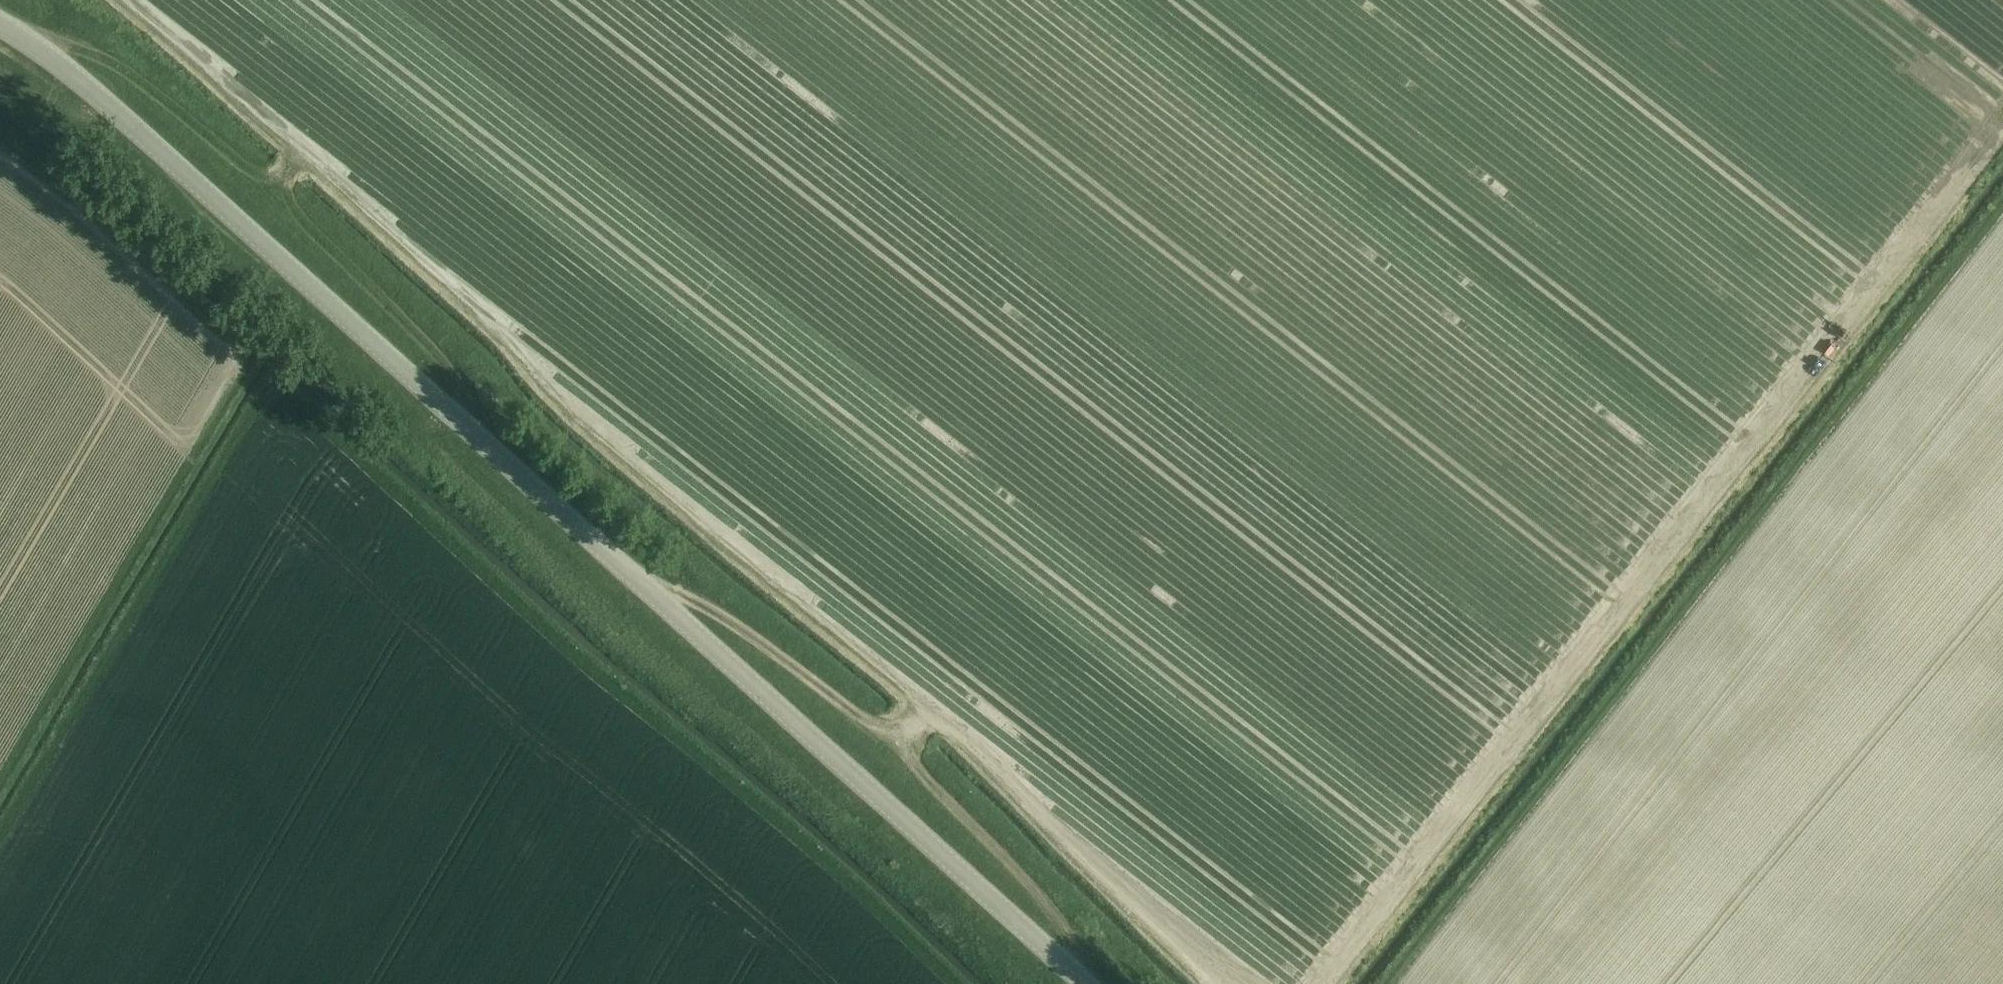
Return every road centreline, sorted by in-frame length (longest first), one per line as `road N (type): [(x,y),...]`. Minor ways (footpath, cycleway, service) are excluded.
road 1 (unclassified): [(1087,983),(115,108),(0,25)]
road 2 (track): [(115,108),(87,113),(0,72)]

